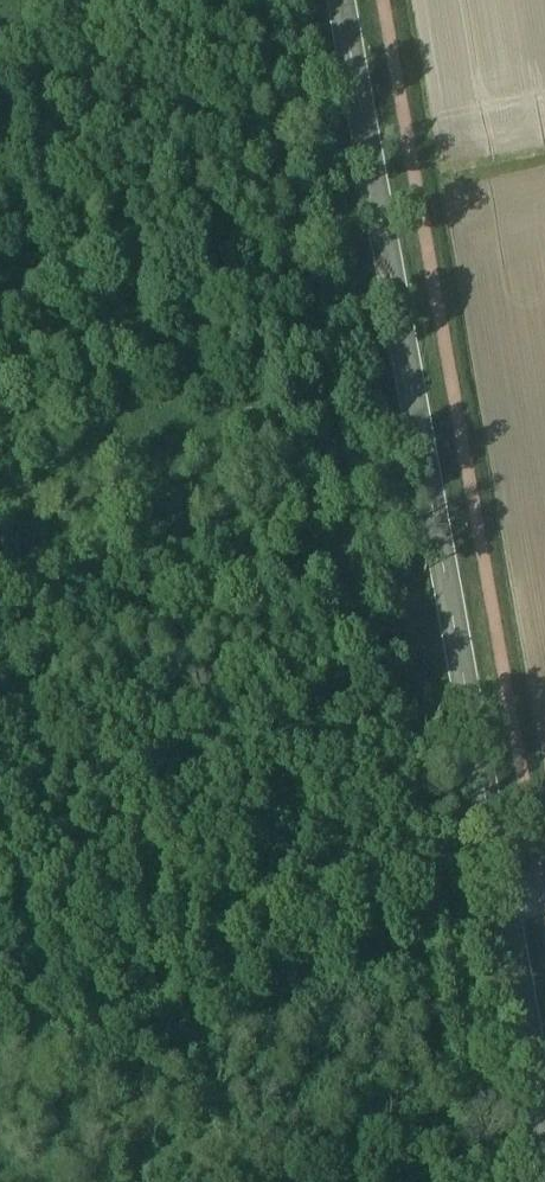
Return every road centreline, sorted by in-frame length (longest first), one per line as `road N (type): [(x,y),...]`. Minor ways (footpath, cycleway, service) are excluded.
road 1 (primary): [(544,1128),(339,0)]
road 2 (track): [(258,0),(358,566)]
road 3 (track): [(0,632),(358,566),(374,659),(459,653)]
road 4 (track): [(374,659),(470,1181)]

